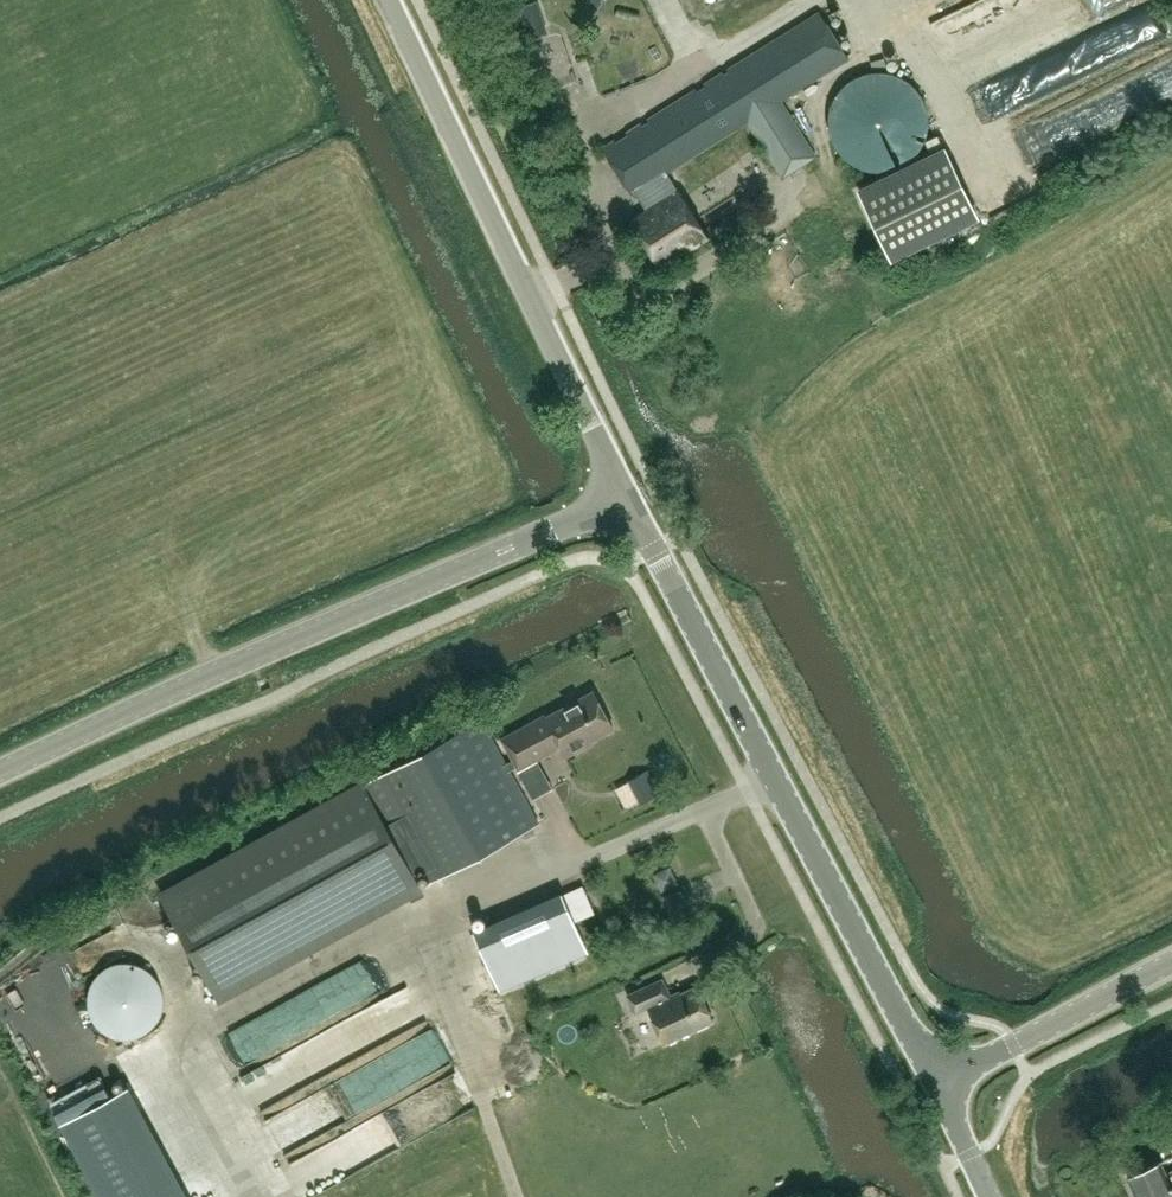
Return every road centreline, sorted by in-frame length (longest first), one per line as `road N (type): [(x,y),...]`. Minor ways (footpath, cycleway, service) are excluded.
road 1 (tertiary): [(0,770),(629,498)]
road 2 (tertiary): [(932,1085),(629,498)]
road 3 (unclassified): [(629,498),(392,0)]
road 4 (tertiary): [(932,1085),(1171,964)]
road 5 (track): [(469,1063),(519,1196)]
road 6 (unclassified): [(988,1196),(932,1085)]

